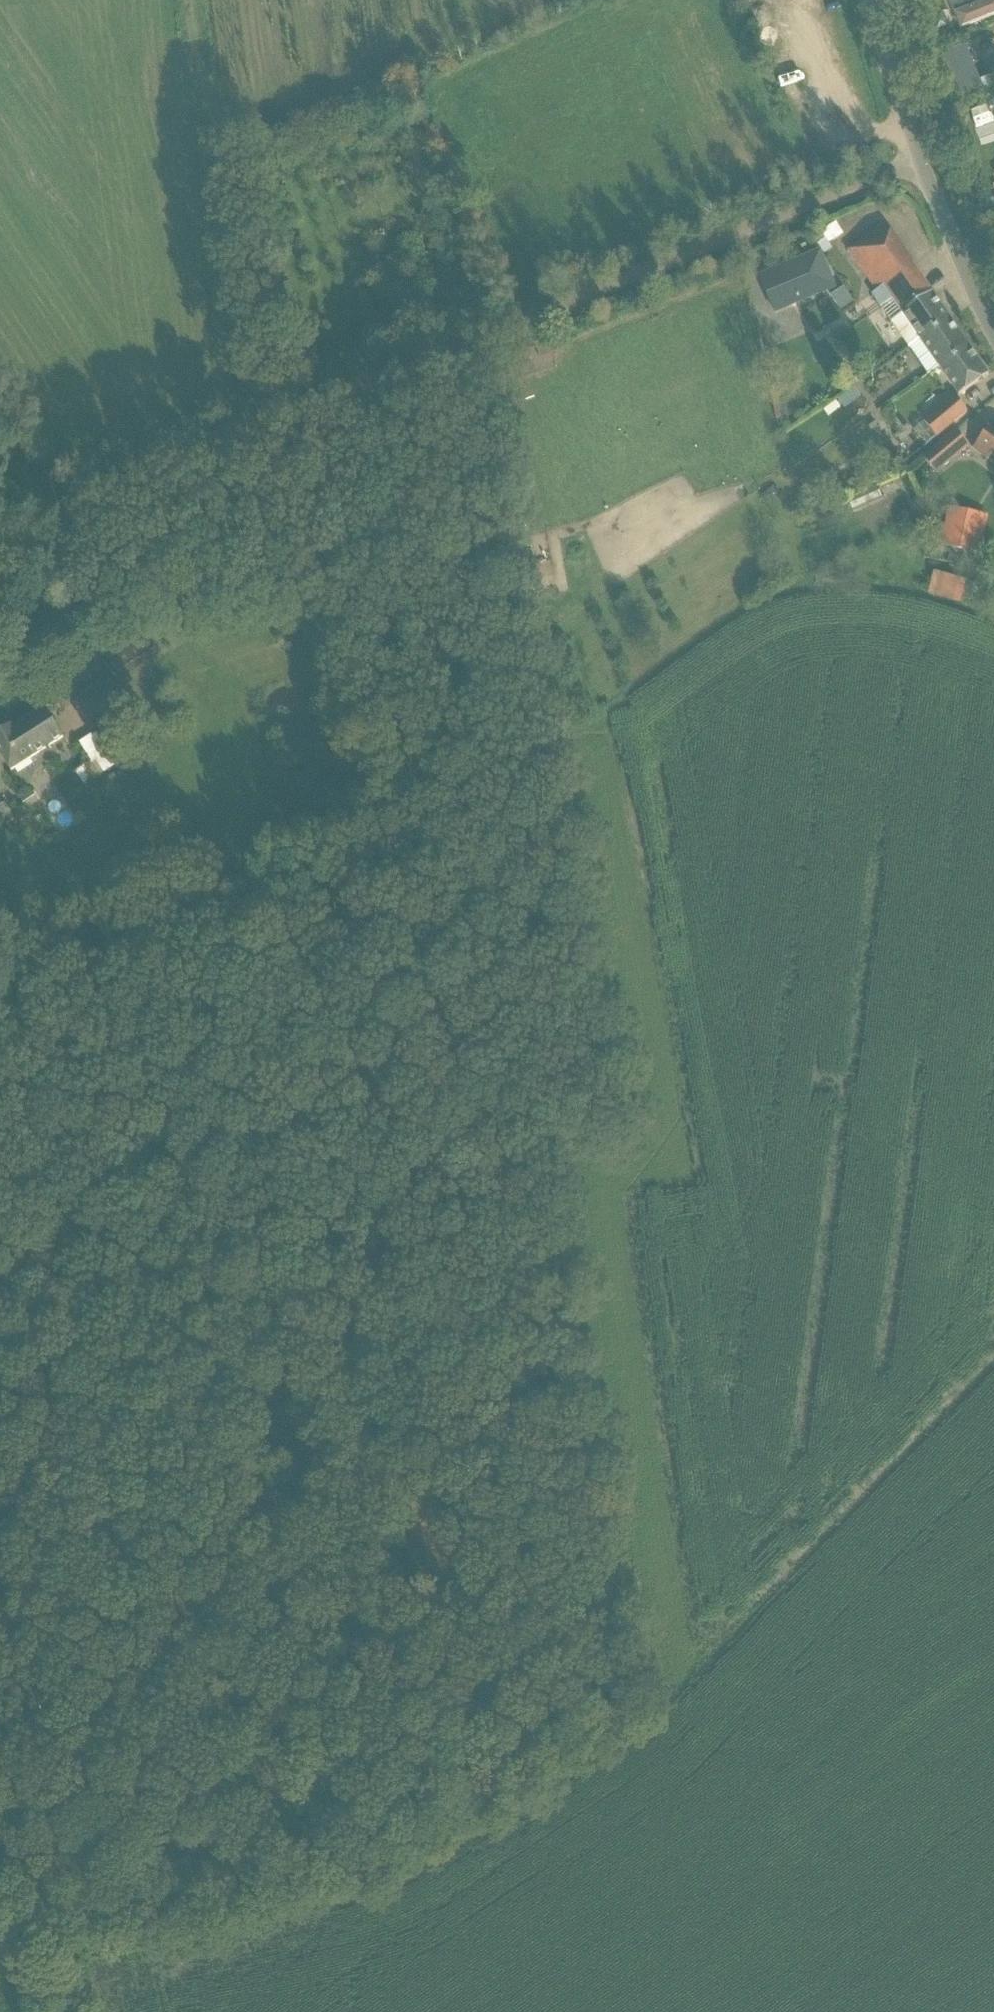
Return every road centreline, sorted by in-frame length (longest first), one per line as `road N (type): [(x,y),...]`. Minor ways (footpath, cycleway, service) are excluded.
road 1 (unclassified): [(0,501),(79,502),(132,493),(860,181),(919,164)]
road 2 (unclassified): [(993,339),(919,164)]
road 3 (unclassified): [(919,164),(870,0)]
road 4 (track): [(79,502),(47,480),(0,412)]

